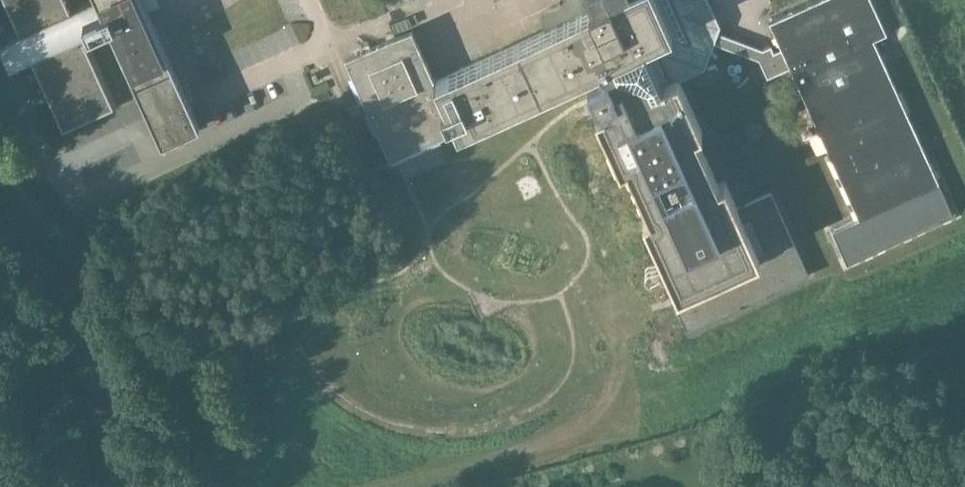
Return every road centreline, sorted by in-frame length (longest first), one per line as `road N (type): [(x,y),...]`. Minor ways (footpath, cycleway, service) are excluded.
road 1 (residential): [(686,486),(711,409),(722,399),(938,336),(964,317)]
road 2 (unclassified): [(126,486),(71,288),(0,194)]

